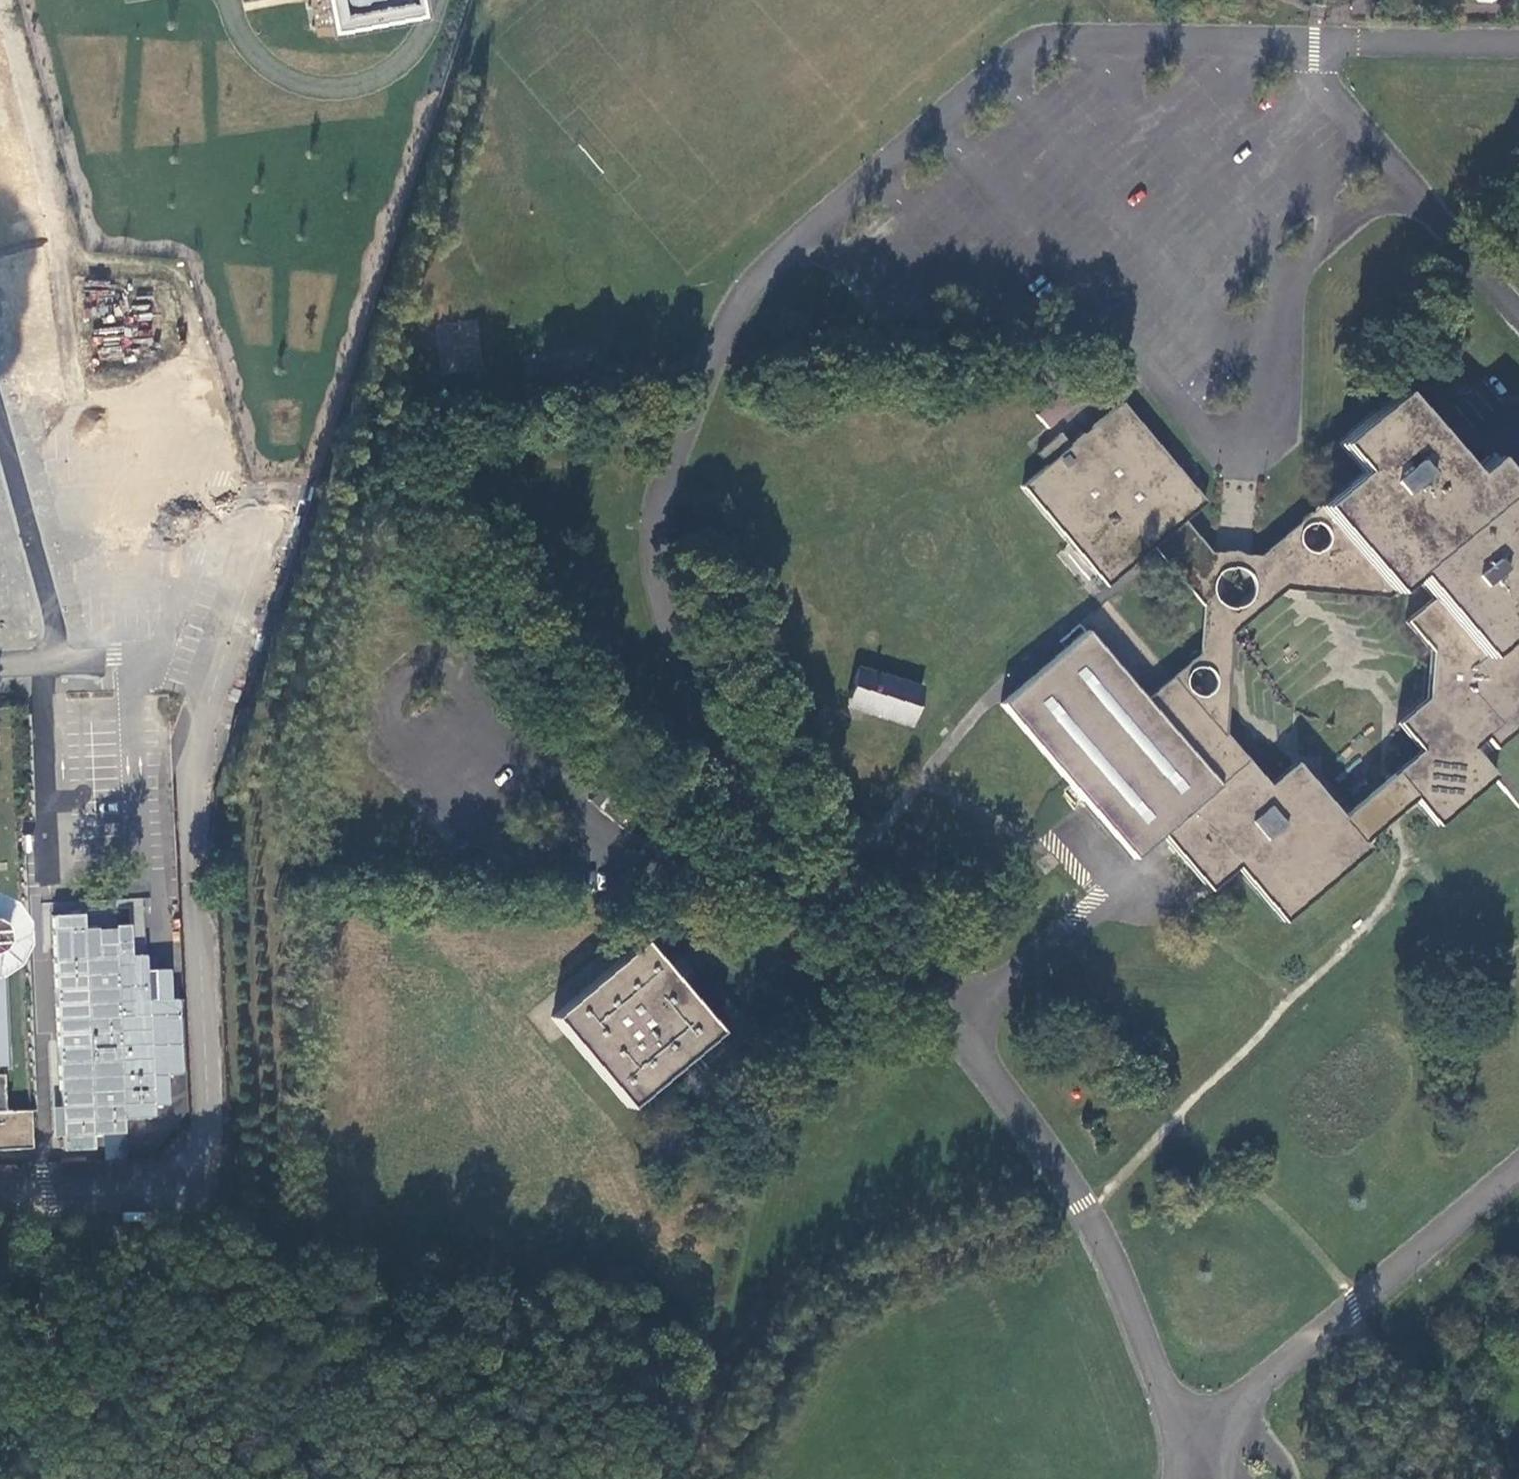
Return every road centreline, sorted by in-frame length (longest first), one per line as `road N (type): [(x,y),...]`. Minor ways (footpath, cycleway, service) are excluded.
road 1 (unclassified): [(0,469),(56,656),(0,670)]

